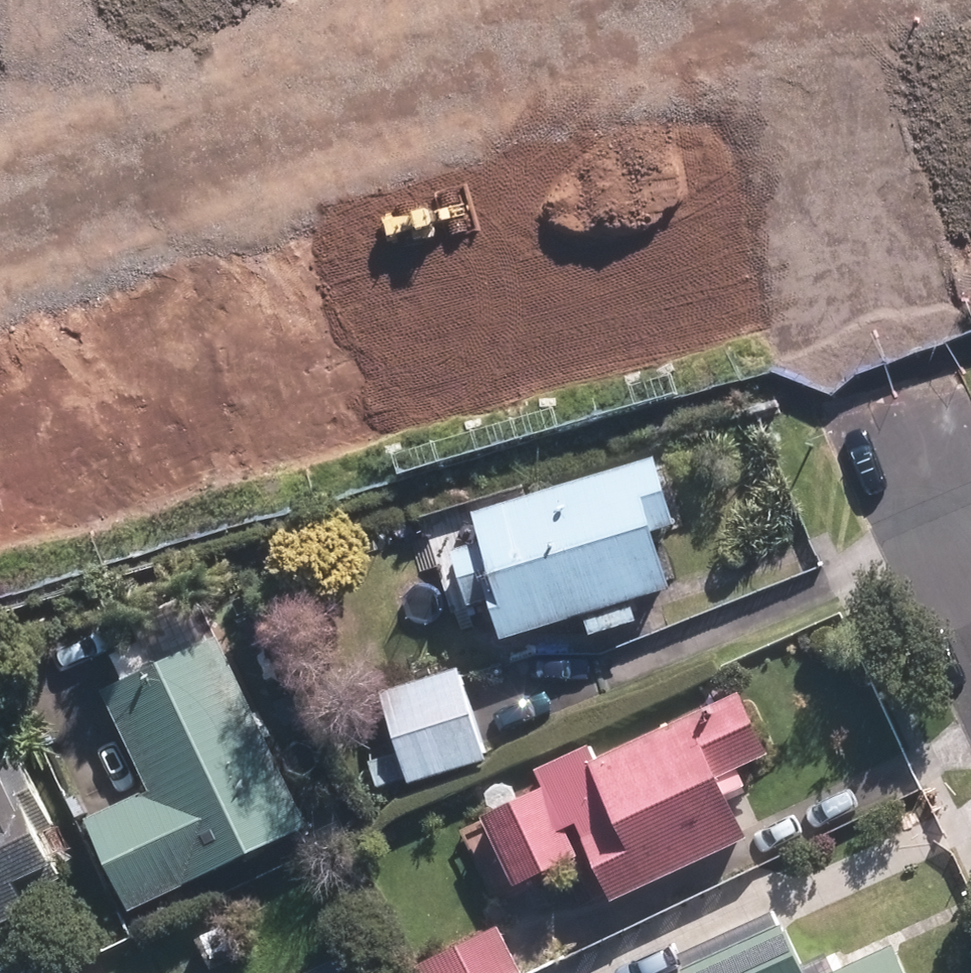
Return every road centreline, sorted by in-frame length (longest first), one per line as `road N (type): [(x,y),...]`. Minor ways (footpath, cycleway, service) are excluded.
road 1 (residential): [(566,0),(93,138)]
road 2 (residential): [(914,399),(788,0)]
road 3 (residential): [(93,138),(50,0)]
road 4 (residential): [(914,399),(970,522)]

